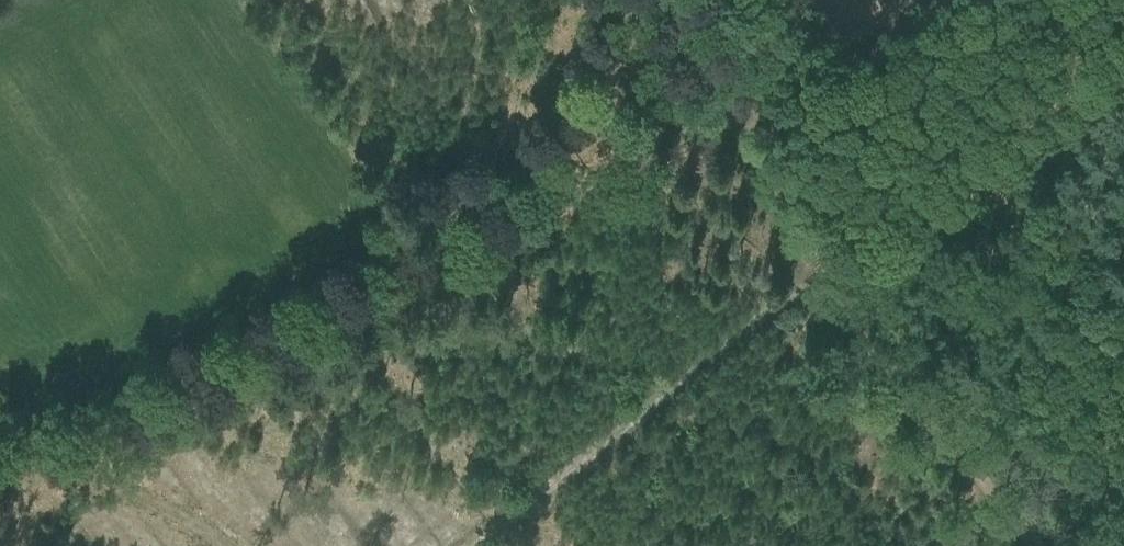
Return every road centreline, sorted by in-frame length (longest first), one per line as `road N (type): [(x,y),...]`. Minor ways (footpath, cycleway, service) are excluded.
road 1 (track): [(1028,545),(815,267),(675,0)]

